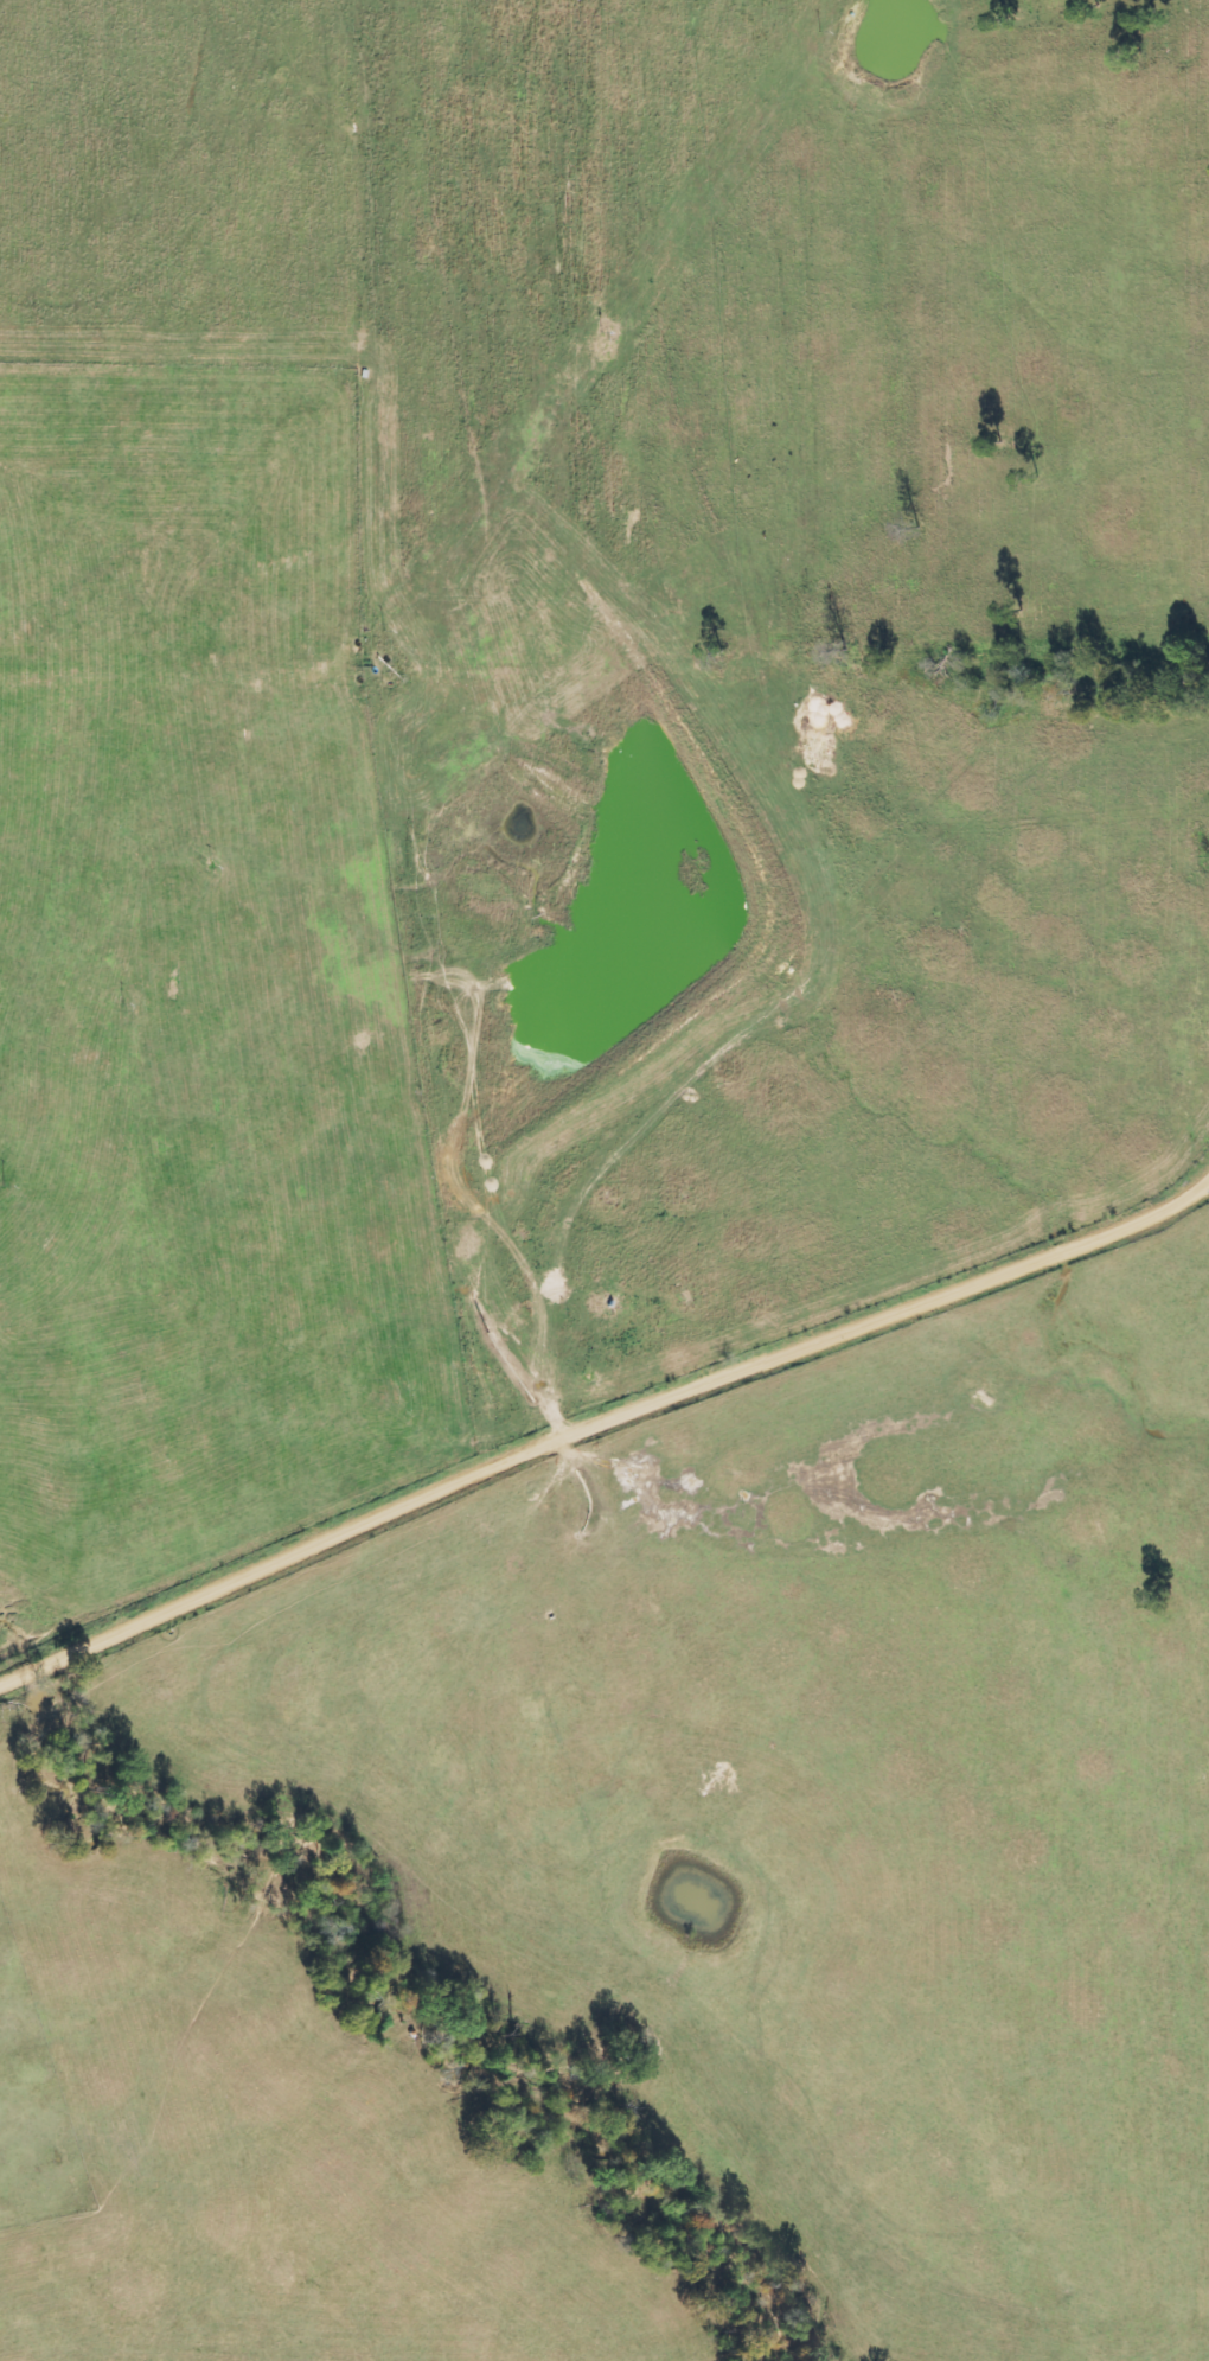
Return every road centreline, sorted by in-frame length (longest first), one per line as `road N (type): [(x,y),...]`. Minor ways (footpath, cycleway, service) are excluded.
road 1 (residential): [(0,1690),(537,1453),(1125,1231)]
road 2 (residential): [(1208,1064),(1125,1231)]

